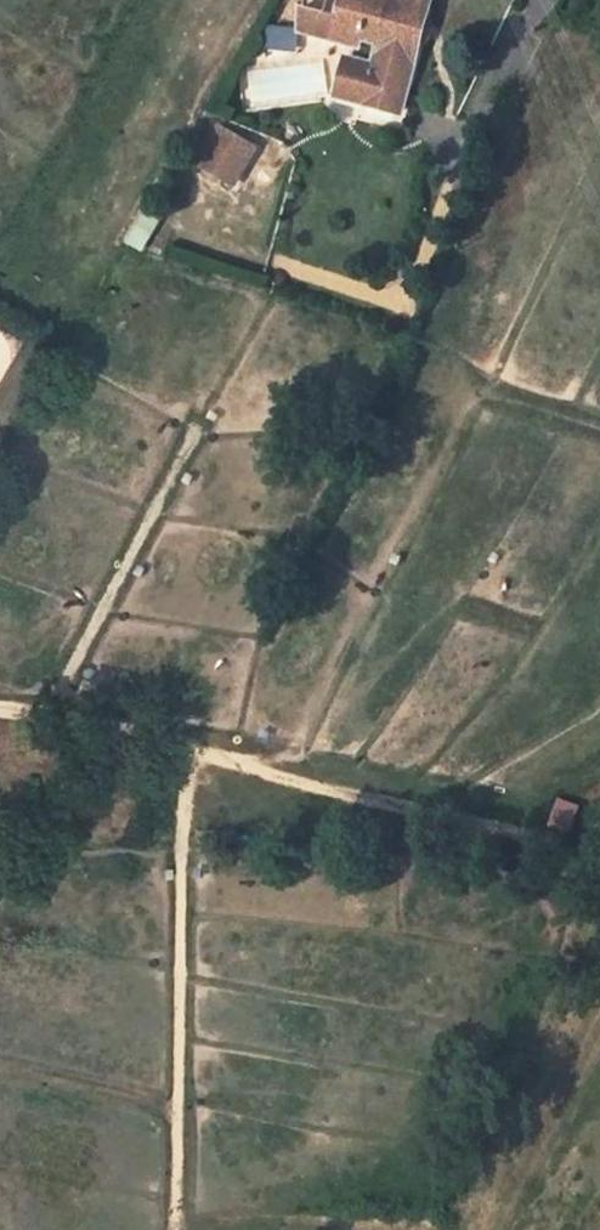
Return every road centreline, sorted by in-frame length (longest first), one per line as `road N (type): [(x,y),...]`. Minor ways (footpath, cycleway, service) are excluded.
road 1 (track): [(511,836),(191,749),(0,708)]
road 2 (track): [(191,749),(177,864),(176,1229)]
road 3 (track): [(198,431),(46,715)]

